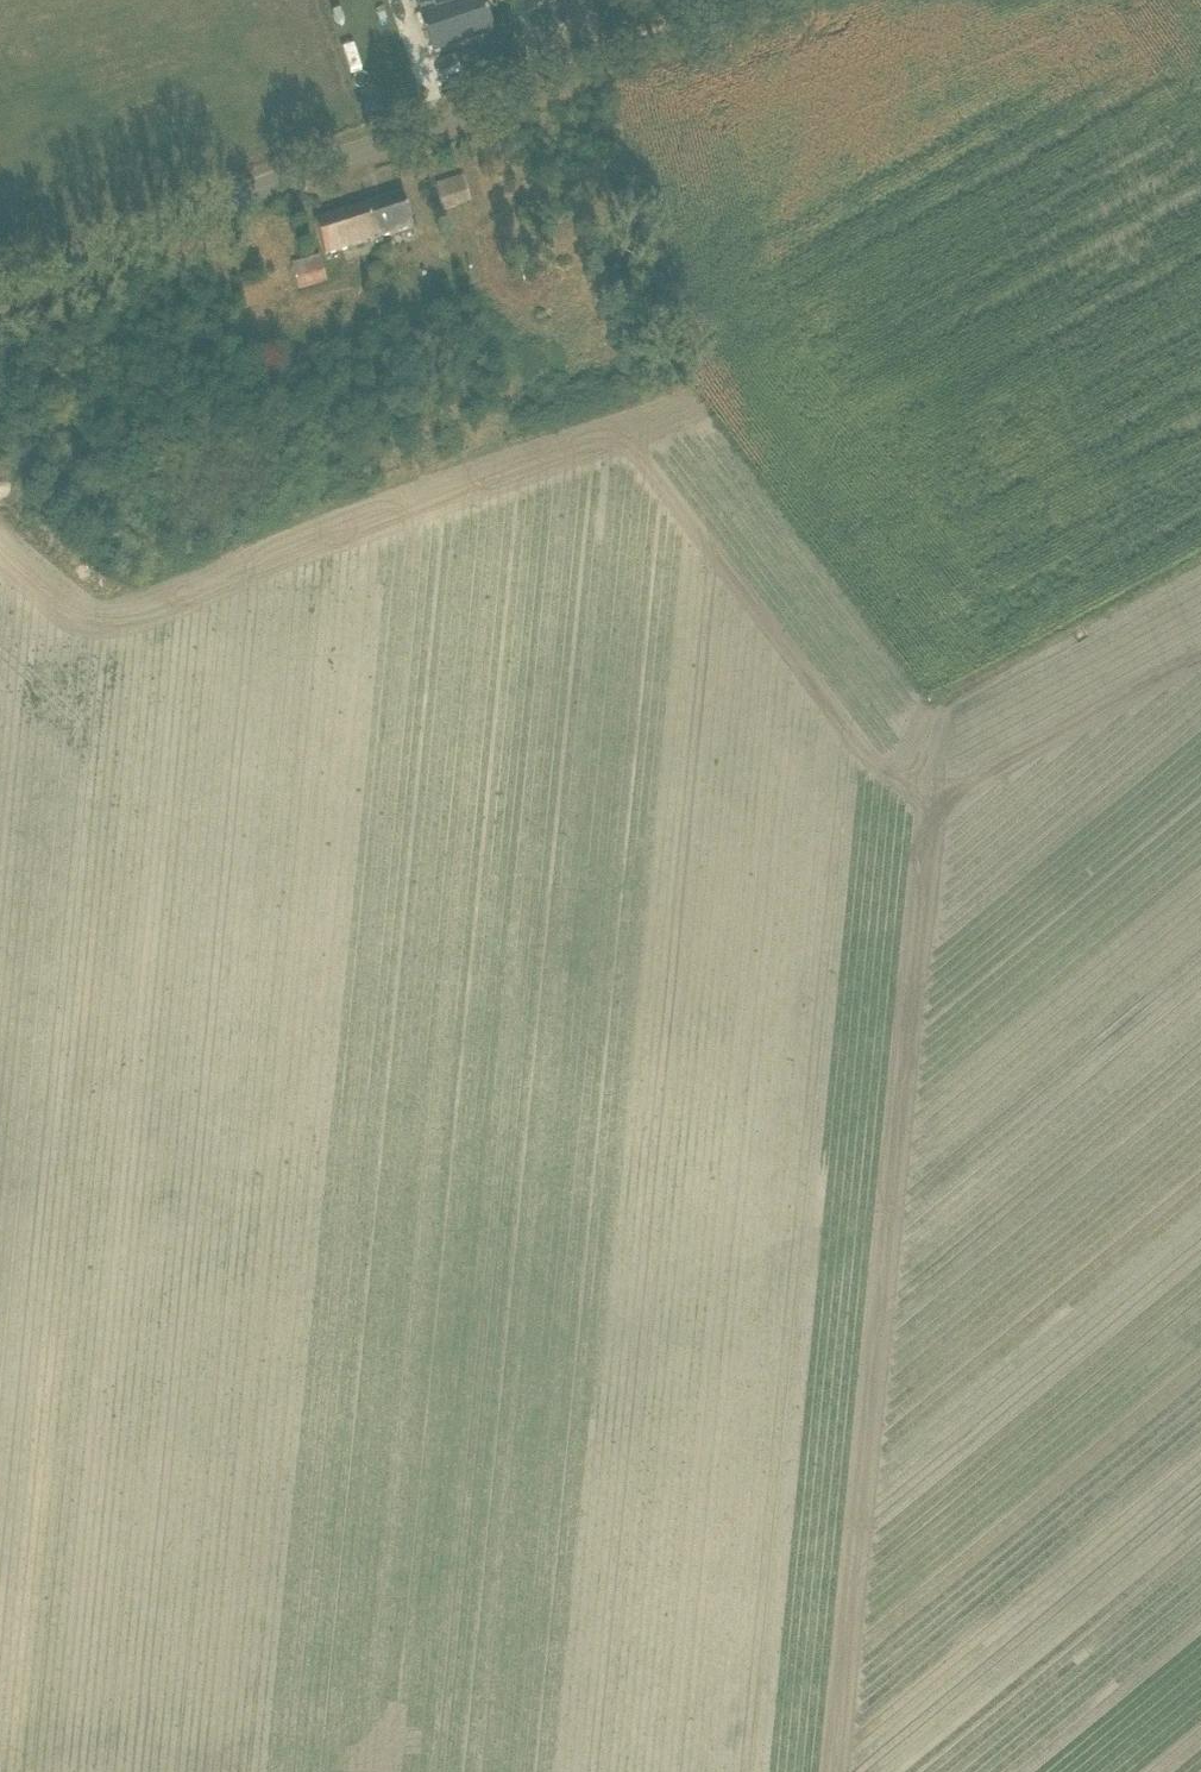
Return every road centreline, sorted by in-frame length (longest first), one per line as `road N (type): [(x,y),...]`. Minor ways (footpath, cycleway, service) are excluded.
road 1 (unclassified): [(0,272),(750,0)]

